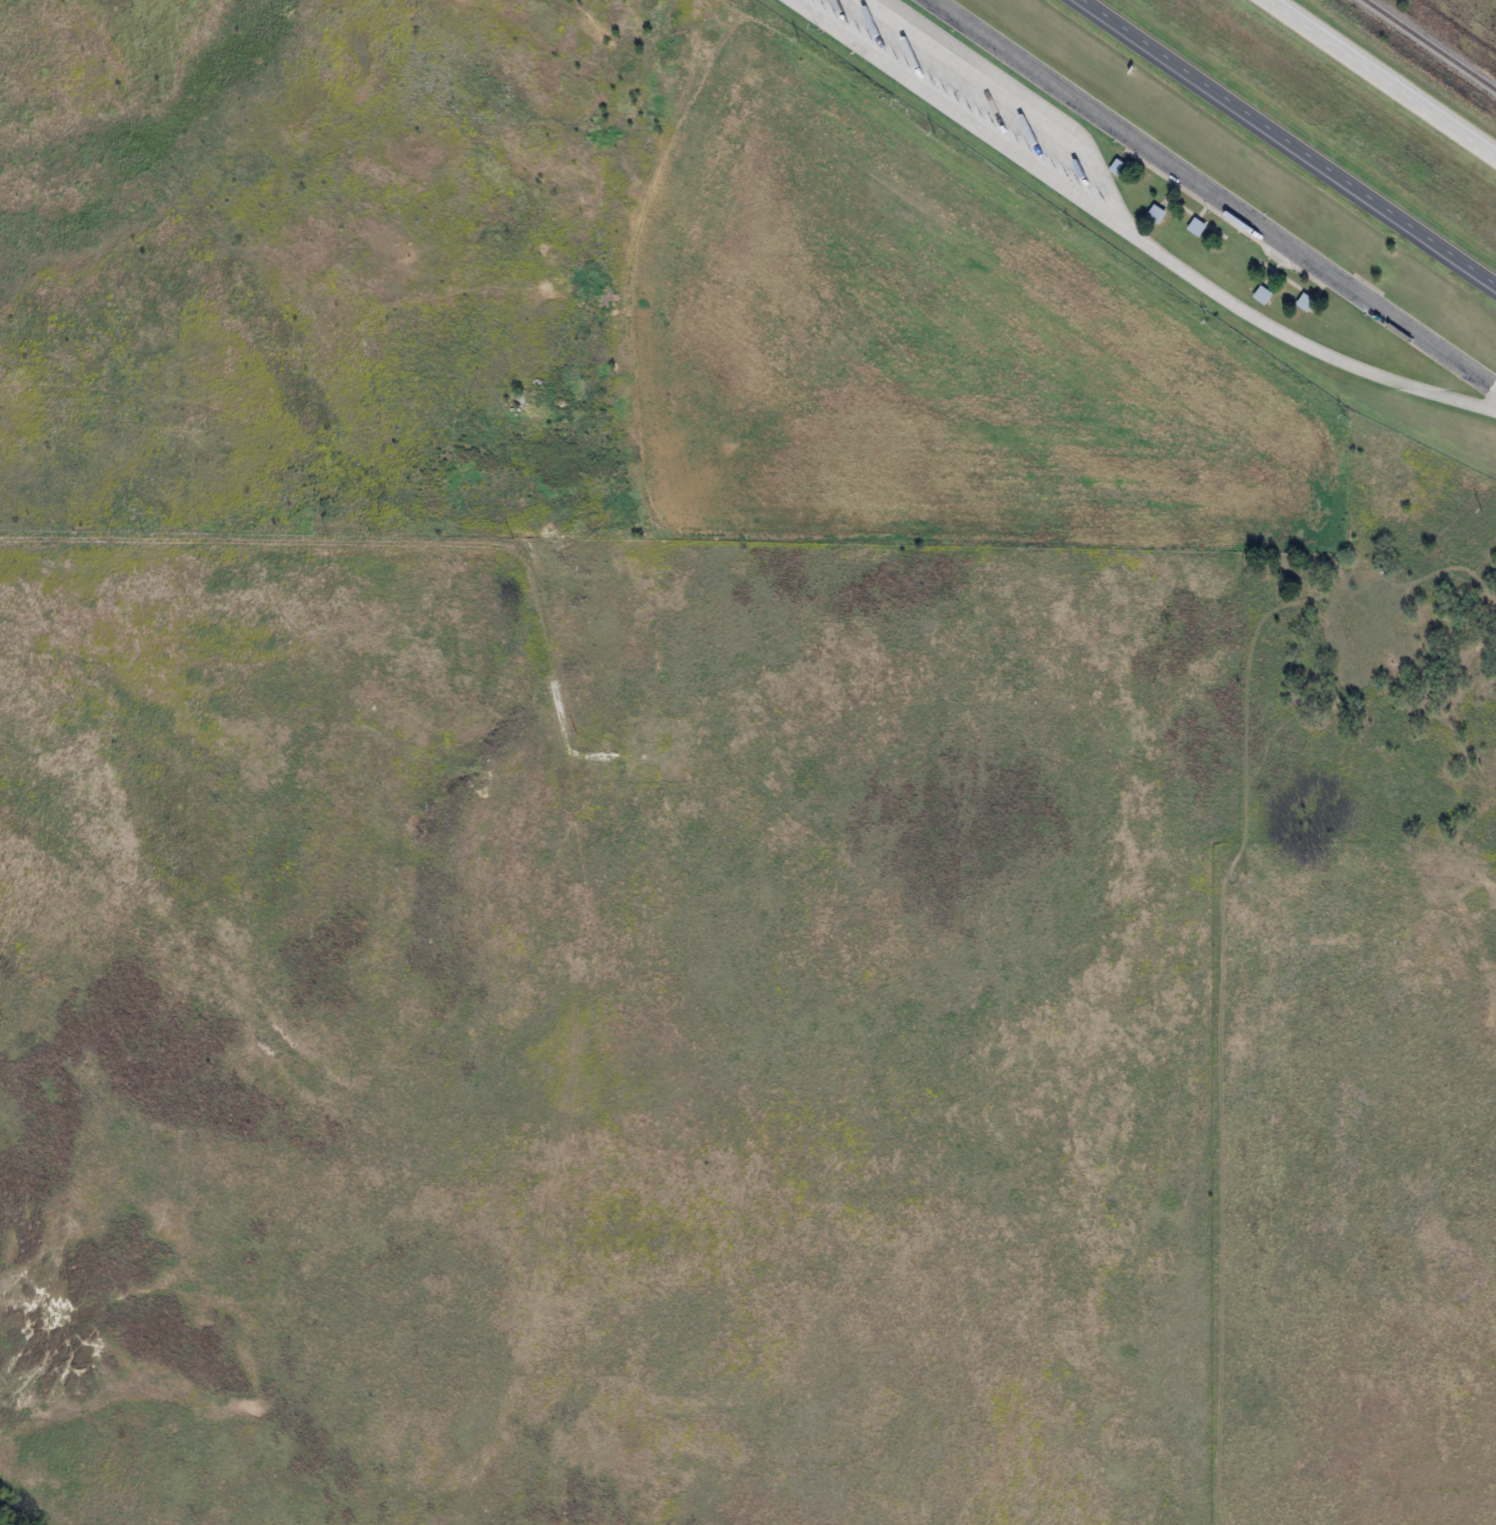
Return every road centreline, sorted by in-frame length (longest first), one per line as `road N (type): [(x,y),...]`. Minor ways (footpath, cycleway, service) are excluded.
road 1 (trunk): [(1091,0),(1495,278)]
road 2 (trunk): [(1495,152),(1277,0)]

